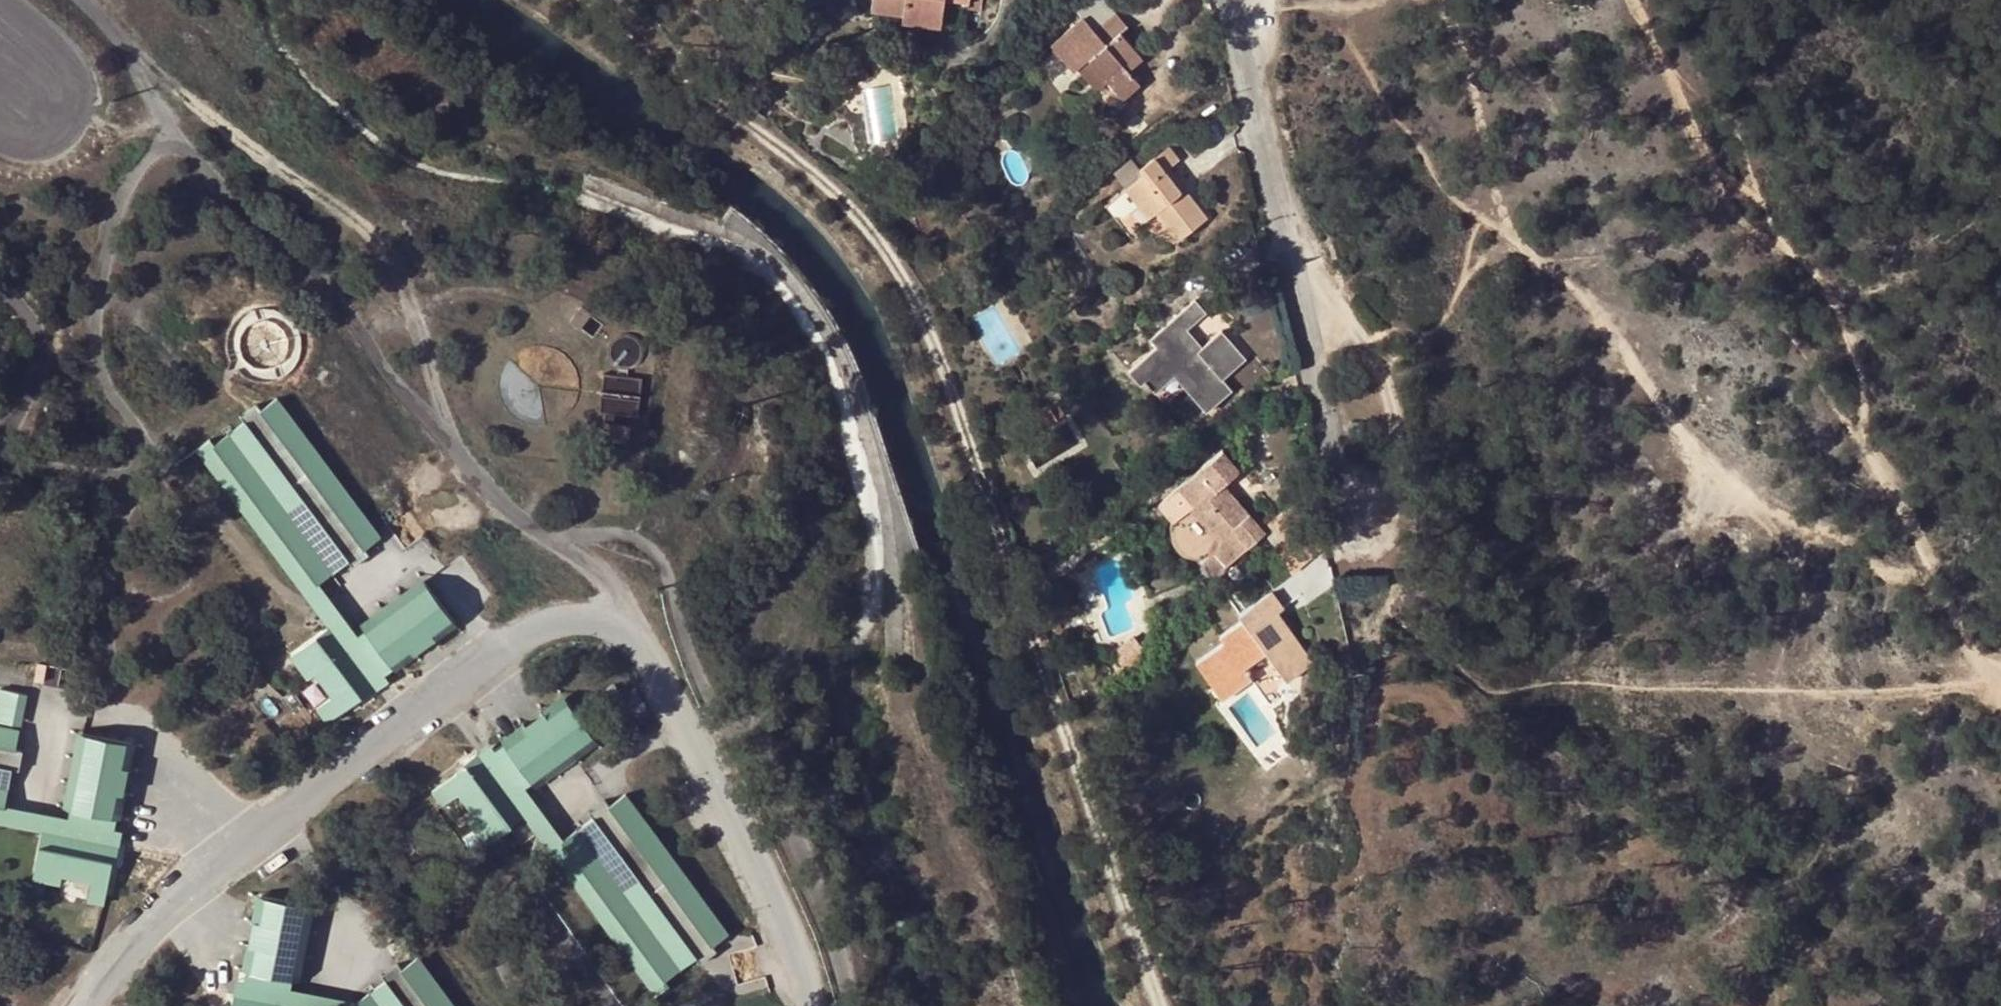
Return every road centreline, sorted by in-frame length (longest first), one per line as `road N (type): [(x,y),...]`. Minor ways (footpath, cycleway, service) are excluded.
road 1 (track): [(590,0),(809,165),(876,231),(913,291),(985,472),(1167,1005)]
road 2 (track): [(1945,588),(1769,493),(1644,387),(1585,284),(1520,230),(1438,0)]
road 3 (track): [(1994,676),(1910,512),(1869,452),(1858,348),(1834,277),(1795,237),(1739,222),(1716,191),(1638,0)]
road 4 (residential): [(1354,534),(1234,0)]

